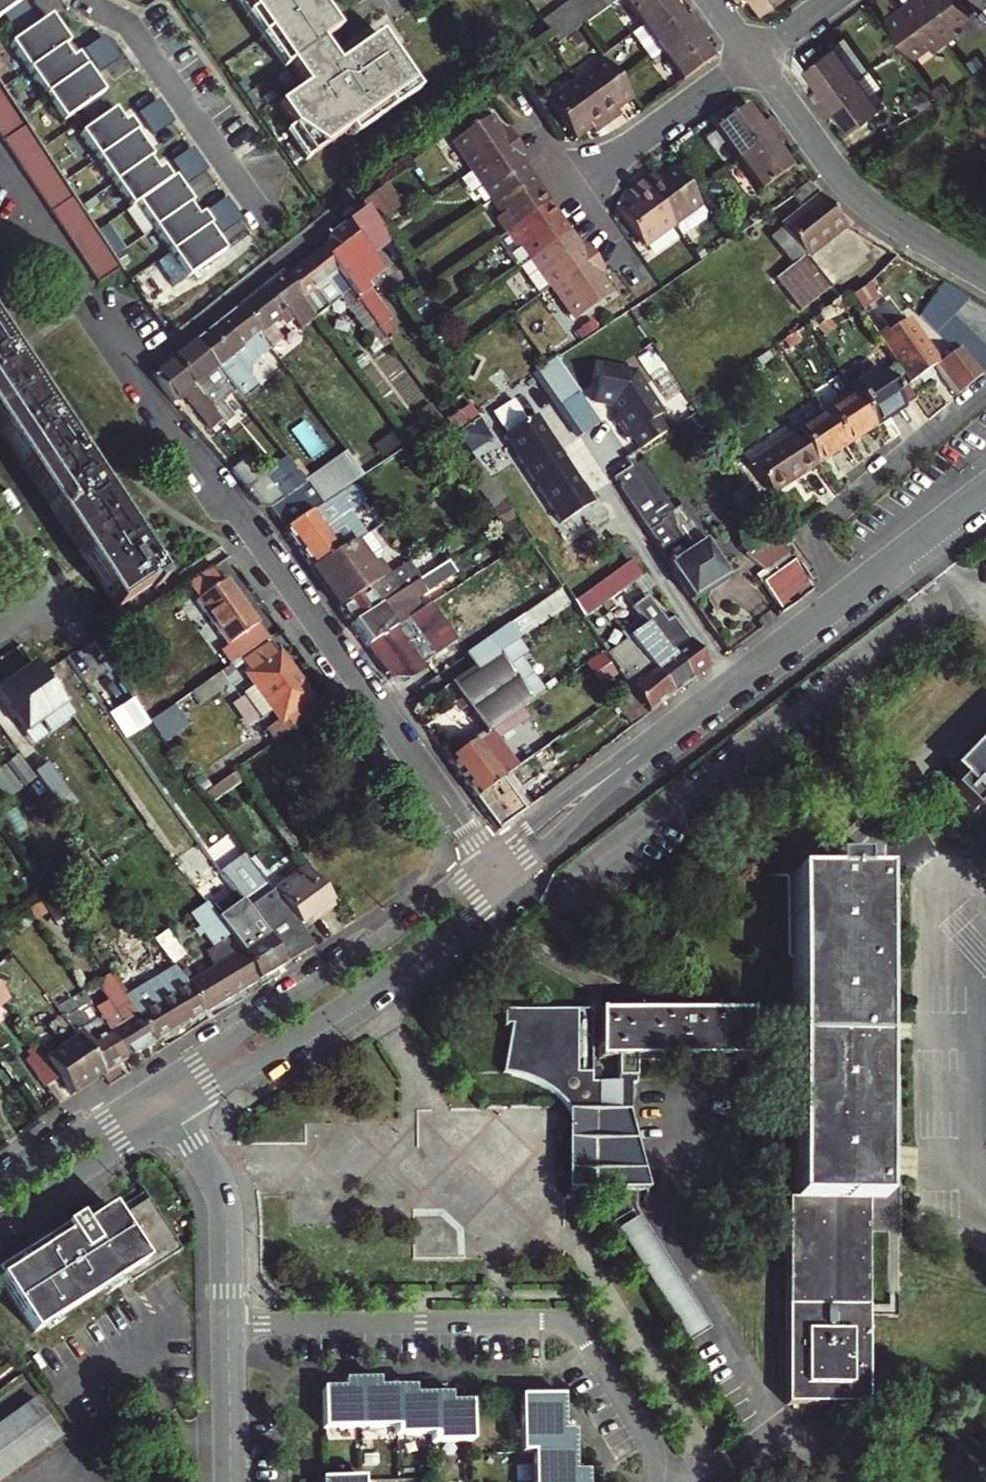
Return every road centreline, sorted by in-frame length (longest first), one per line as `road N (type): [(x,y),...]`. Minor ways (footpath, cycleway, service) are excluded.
road 1 (residential): [(488,858),(94,318)]
road 2 (residential): [(229,1326),(566,1323),(578,1328),(660,1458),(654,1481)]
road 3 (residential): [(488,858),(395,931),(150,1090)]
road 4 (residential): [(171,1116),(401,969),(508,884)]
road 5 (residential): [(985,486),(703,705)]
road 6 (residential): [(752,59),(856,196),(985,276)]
road 7 (residential): [(86,0),(130,25),(263,221)]
road 8 (residential): [(508,884),(703,705)]
road 9 (residential): [(703,705),(488,858)]
road 10 (residential): [(171,1116),(208,1162),(223,1196),(229,1326)]
road 11 (residential): [(572,191),(752,59)]
road 12 (residential): [(0,1223),(171,1116)]
road 13 (residential): [(150,1090),(0,1185)]
road 14 (residential): [(229,1326),(231,1481)]
road 15 (residential): [(0,529),(44,597),(0,627)]

